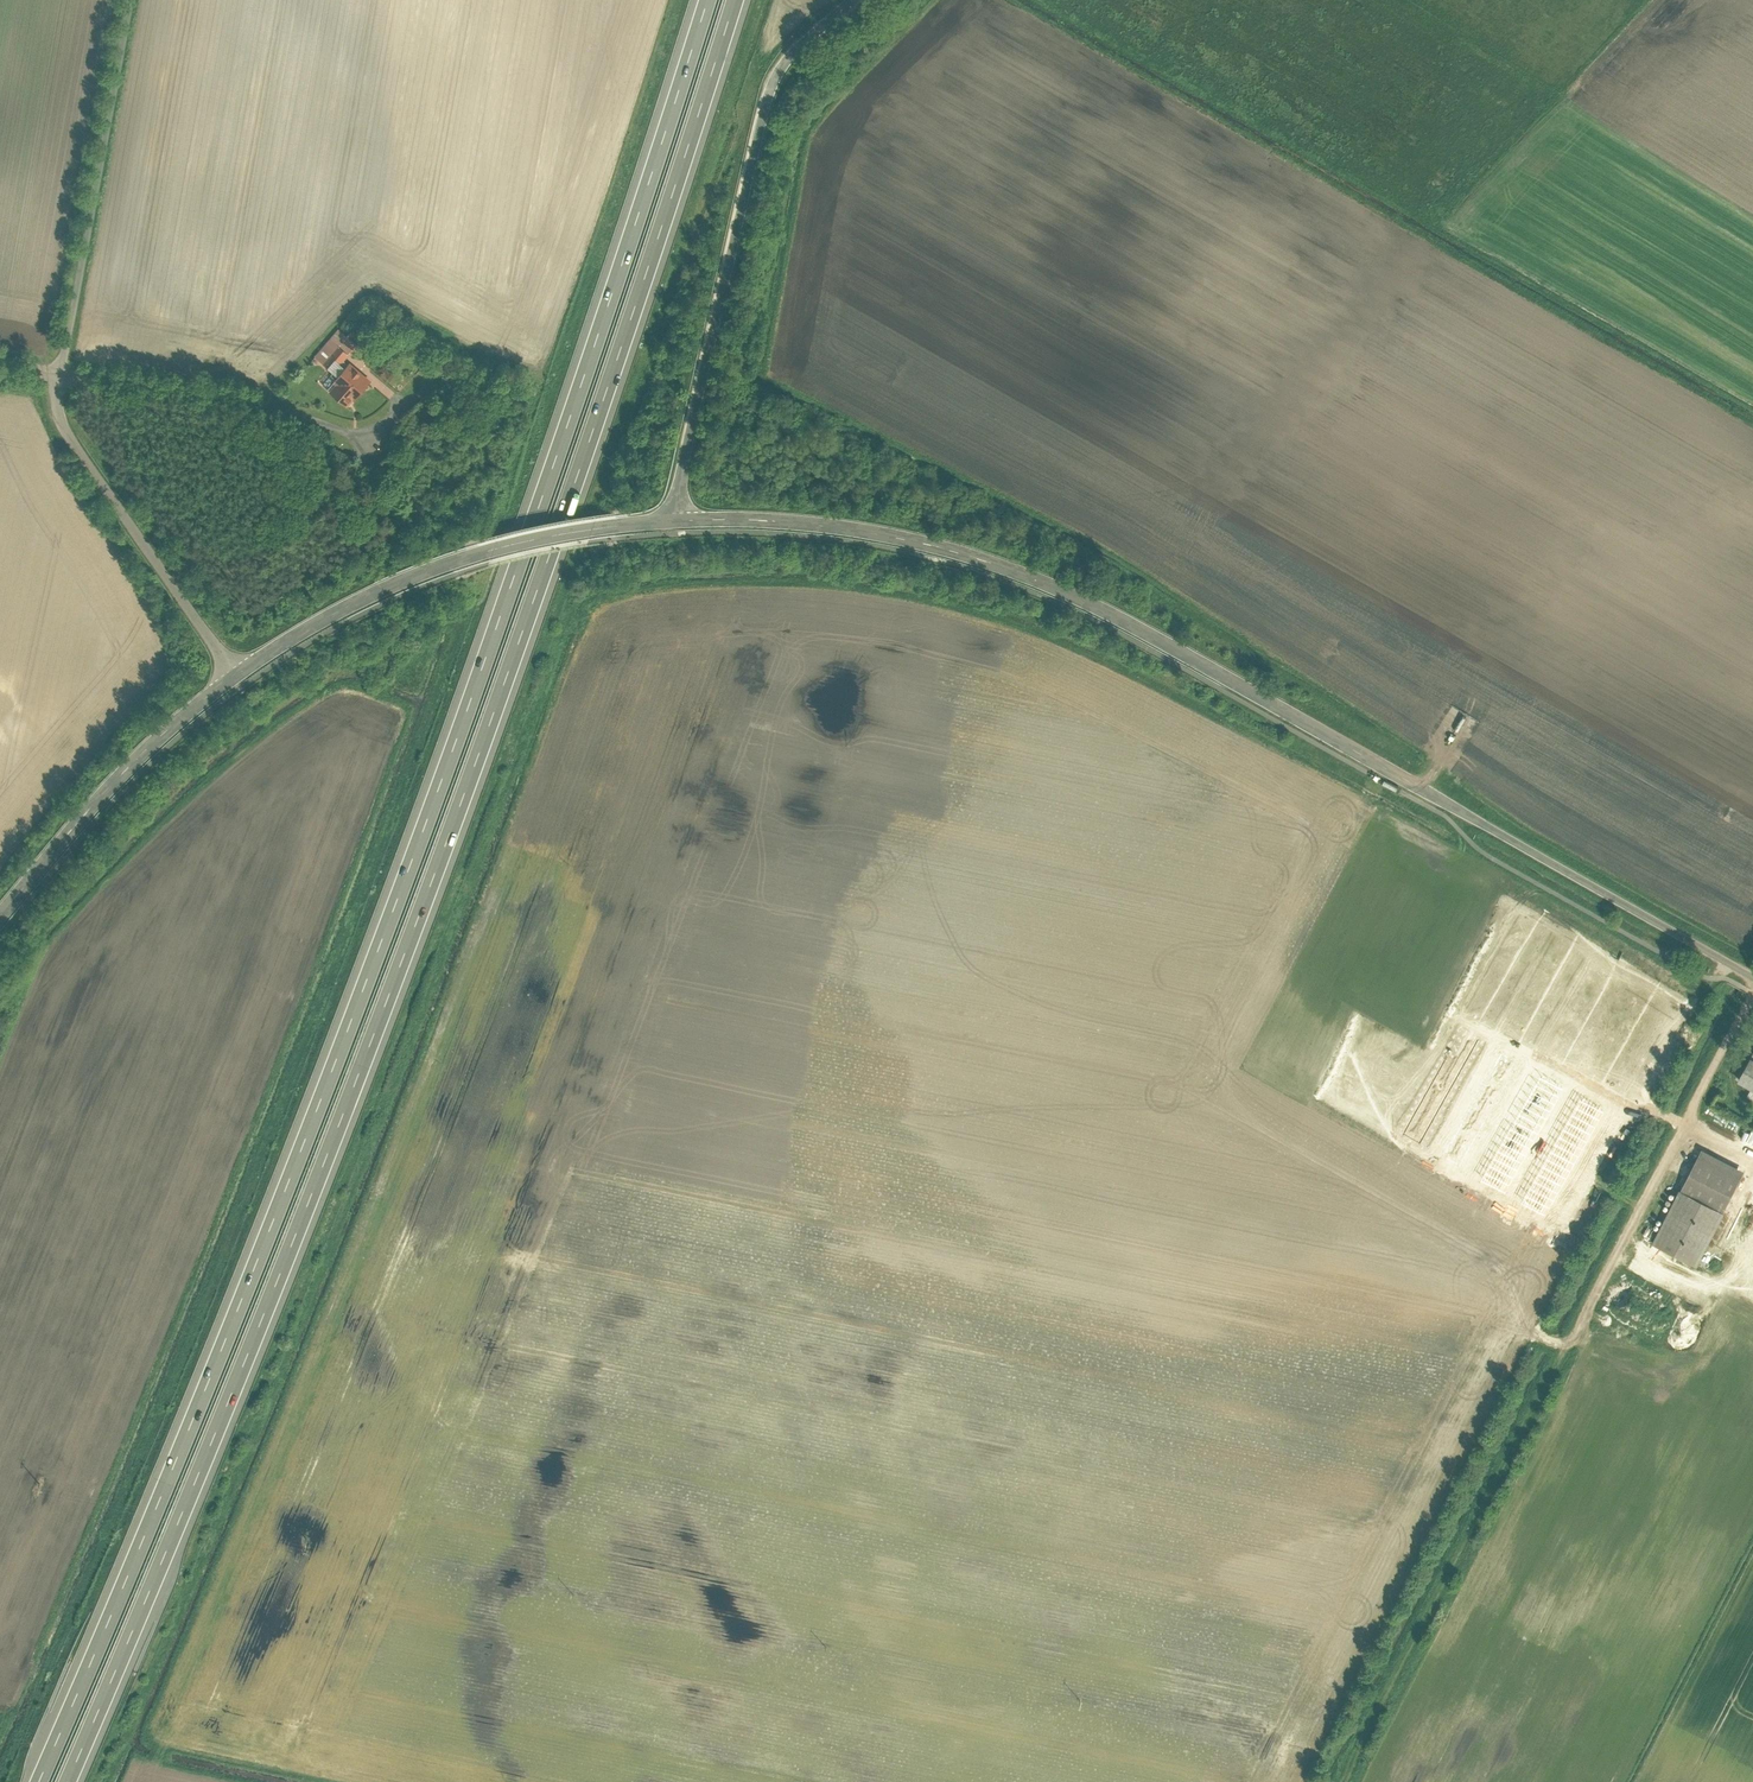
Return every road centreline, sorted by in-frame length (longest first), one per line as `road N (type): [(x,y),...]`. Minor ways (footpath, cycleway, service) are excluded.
road 1 (motorway): [(708,0),(595,348),(361,993),(39,1781)]
road 2 (motorway): [(68,1781),(226,1408),(511,667),(734,0)]
road 3 (tertiary): [(679,516),(852,525),(999,561),(1061,587),(1752,975)]
road 4 (track): [(1752,992),(1343,1781)]
road 5 (tertiary): [(679,516),(774,80),(851,0)]
road 6 (tertiary): [(234,676),(379,591),(439,567),(545,536),(679,516)]
road 7 (unclassified): [(129,0),(60,372)]
road 8 (unclassified): [(60,372),(234,676)]
road 9 (tertiary): [(0,918),(153,743),(234,676)]
road 10 (unclassified): [(60,372),(363,449)]

